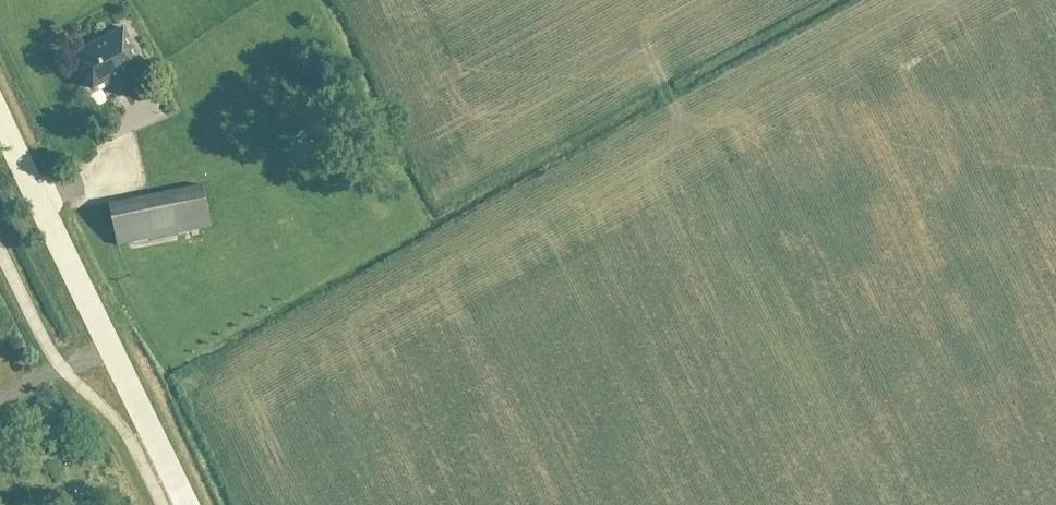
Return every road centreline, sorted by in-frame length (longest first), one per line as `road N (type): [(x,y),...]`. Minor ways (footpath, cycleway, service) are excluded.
road 1 (tertiary): [(186,504),(0,119)]

